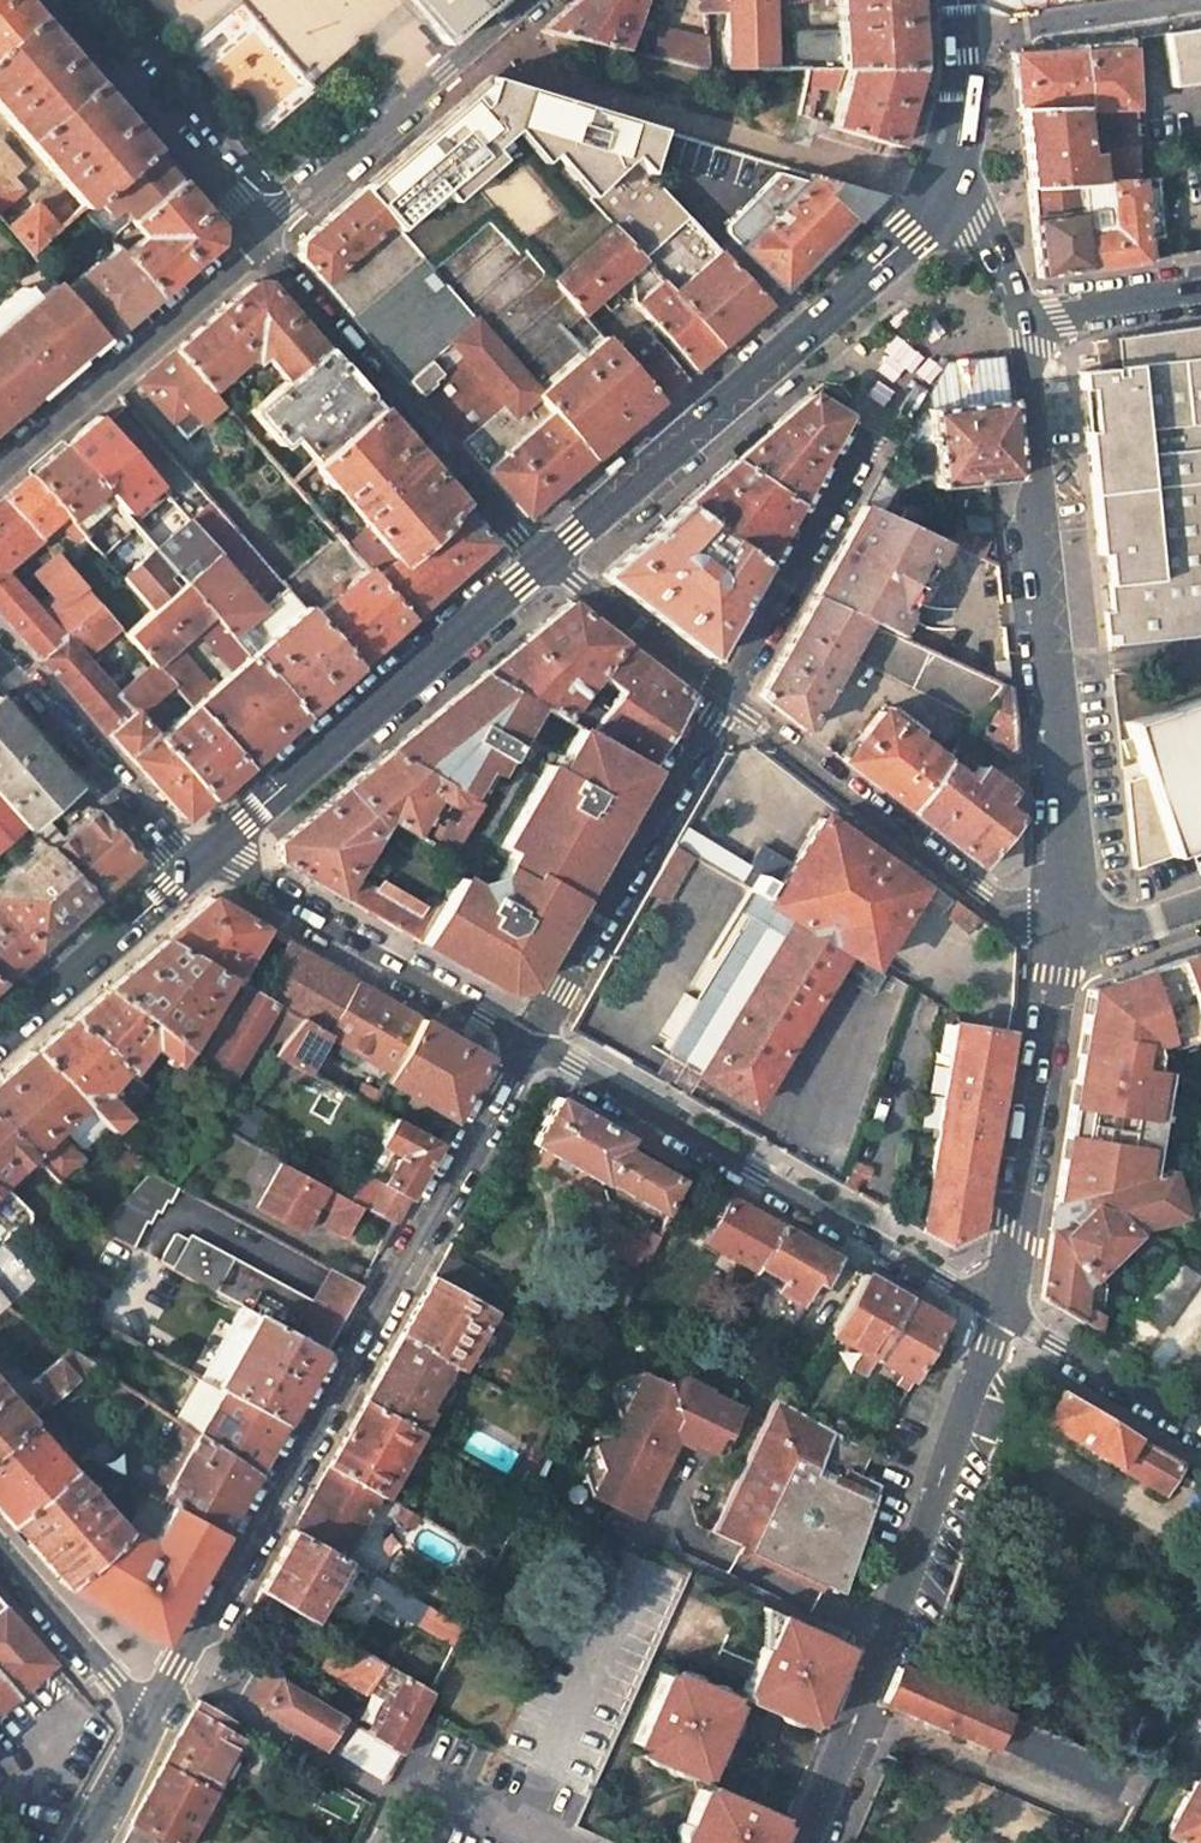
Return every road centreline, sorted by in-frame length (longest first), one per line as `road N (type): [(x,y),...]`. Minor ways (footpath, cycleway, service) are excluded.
road 1 (unclassified): [(528,1042),(148,1720)]
road 2 (unclassified): [(1061,929),(1070,830),(1037,508),(1052,470),(1035,339),(1024,321)]
road 3 (unclassified): [(803,1842),(939,1489),(996,1311)]
road 4 (primary): [(946,181),(912,235),(547,562)]
road 5 (unclassified): [(996,1311),(528,1042)]
road 6 (primary): [(547,562),(204,858)]
road 7 (unclassified): [(547,562),(260,239)]
road 8 (unclassified): [(723,695),(980,894),(1029,926),(1061,929)]
road 9 (unclassified): [(723,695),(528,1042)]
road 10 (unclassified): [(996,1311),(1016,1233),(1061,929)]
road 11 (unclassified): [(528,1042),(204,858)]
road 12 (unclassified): [(260,239),(528,0)]
road 13 (unclassified): [(0,470),(260,239)]
road 14 (unclassified): [(60,0),(260,239)]
road 15 (unclassified): [(868,429),(723,695)]
road 16 (unclassified): [(204,858),(171,843),(136,811),(0,661)]
road 17 (primary): [(204,858),(0,1036)]
road 18 (unclassified): [(1200,1430),(996,1311)]
road 19 (unclassified): [(0,1552),(148,1720)]
road 20 (unclassified): [(547,562),(723,695)]
road 21 (primary): [(958,0),(962,99),(946,181)]
road 22 (unclassified): [(1024,321),(1200,294)]
road 23 (unclassified): [(1024,321),(980,221),(946,181)]
road 24 (unclassified): [(1061,929),(1122,931),(1200,906)]
road 25 (unclassified): [(148,1720),(82,1842)]

